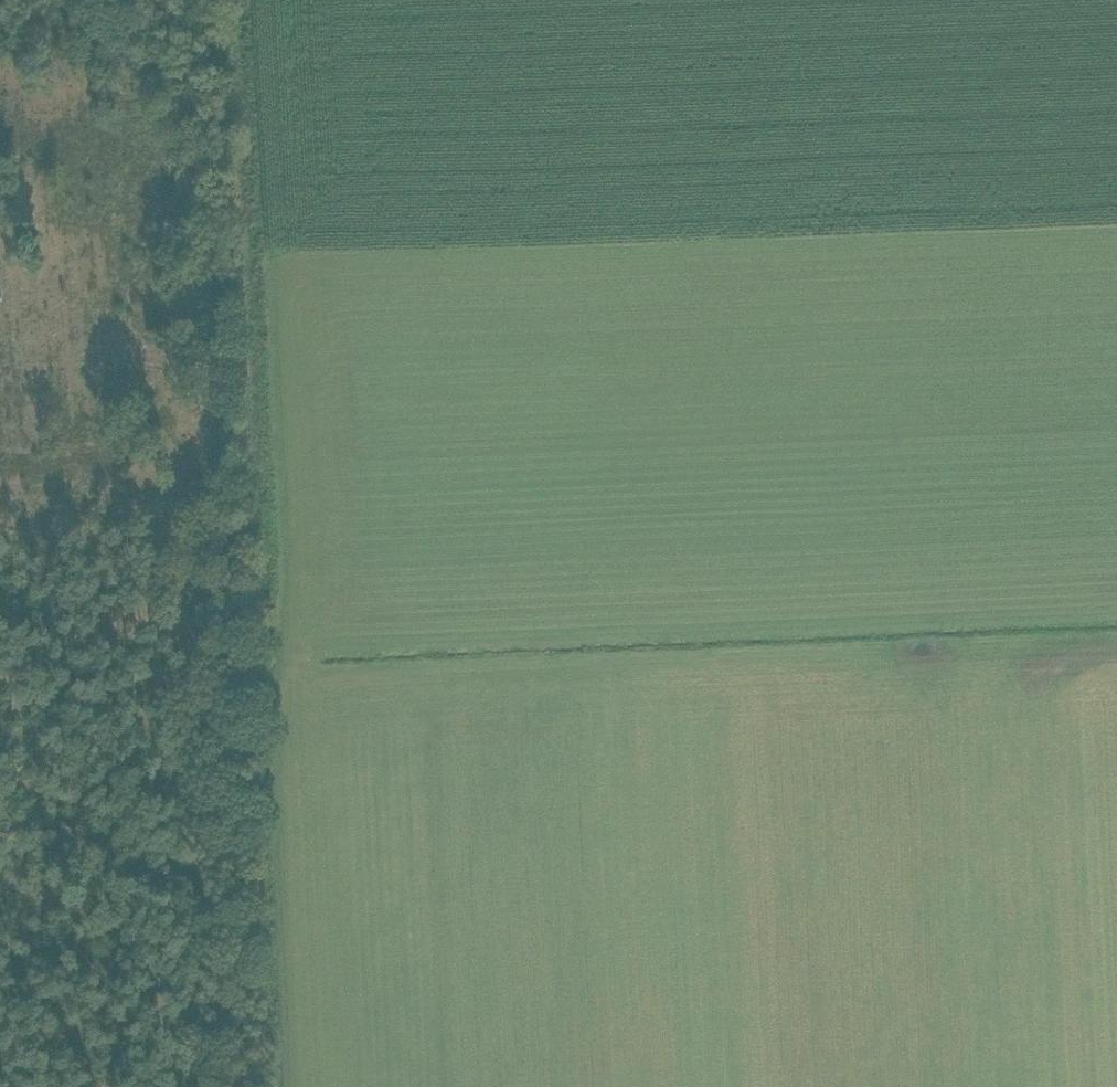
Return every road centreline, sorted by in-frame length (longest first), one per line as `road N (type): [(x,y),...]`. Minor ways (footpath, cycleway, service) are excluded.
road 1 (track): [(191,0),(245,1086)]

